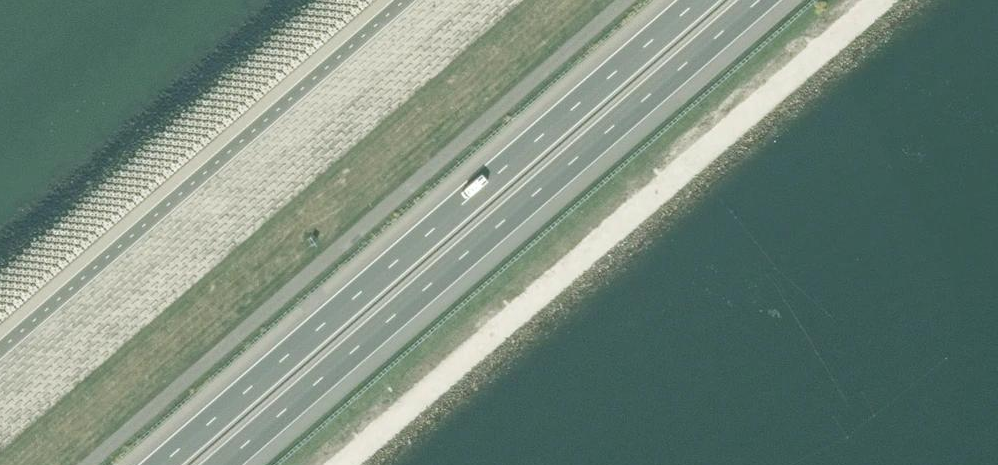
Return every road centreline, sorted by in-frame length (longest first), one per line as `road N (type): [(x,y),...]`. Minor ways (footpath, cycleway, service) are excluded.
road 1 (motorway): [(221,464),(759,0)]
road 2 (motorway): [(698,0),(161,464)]

